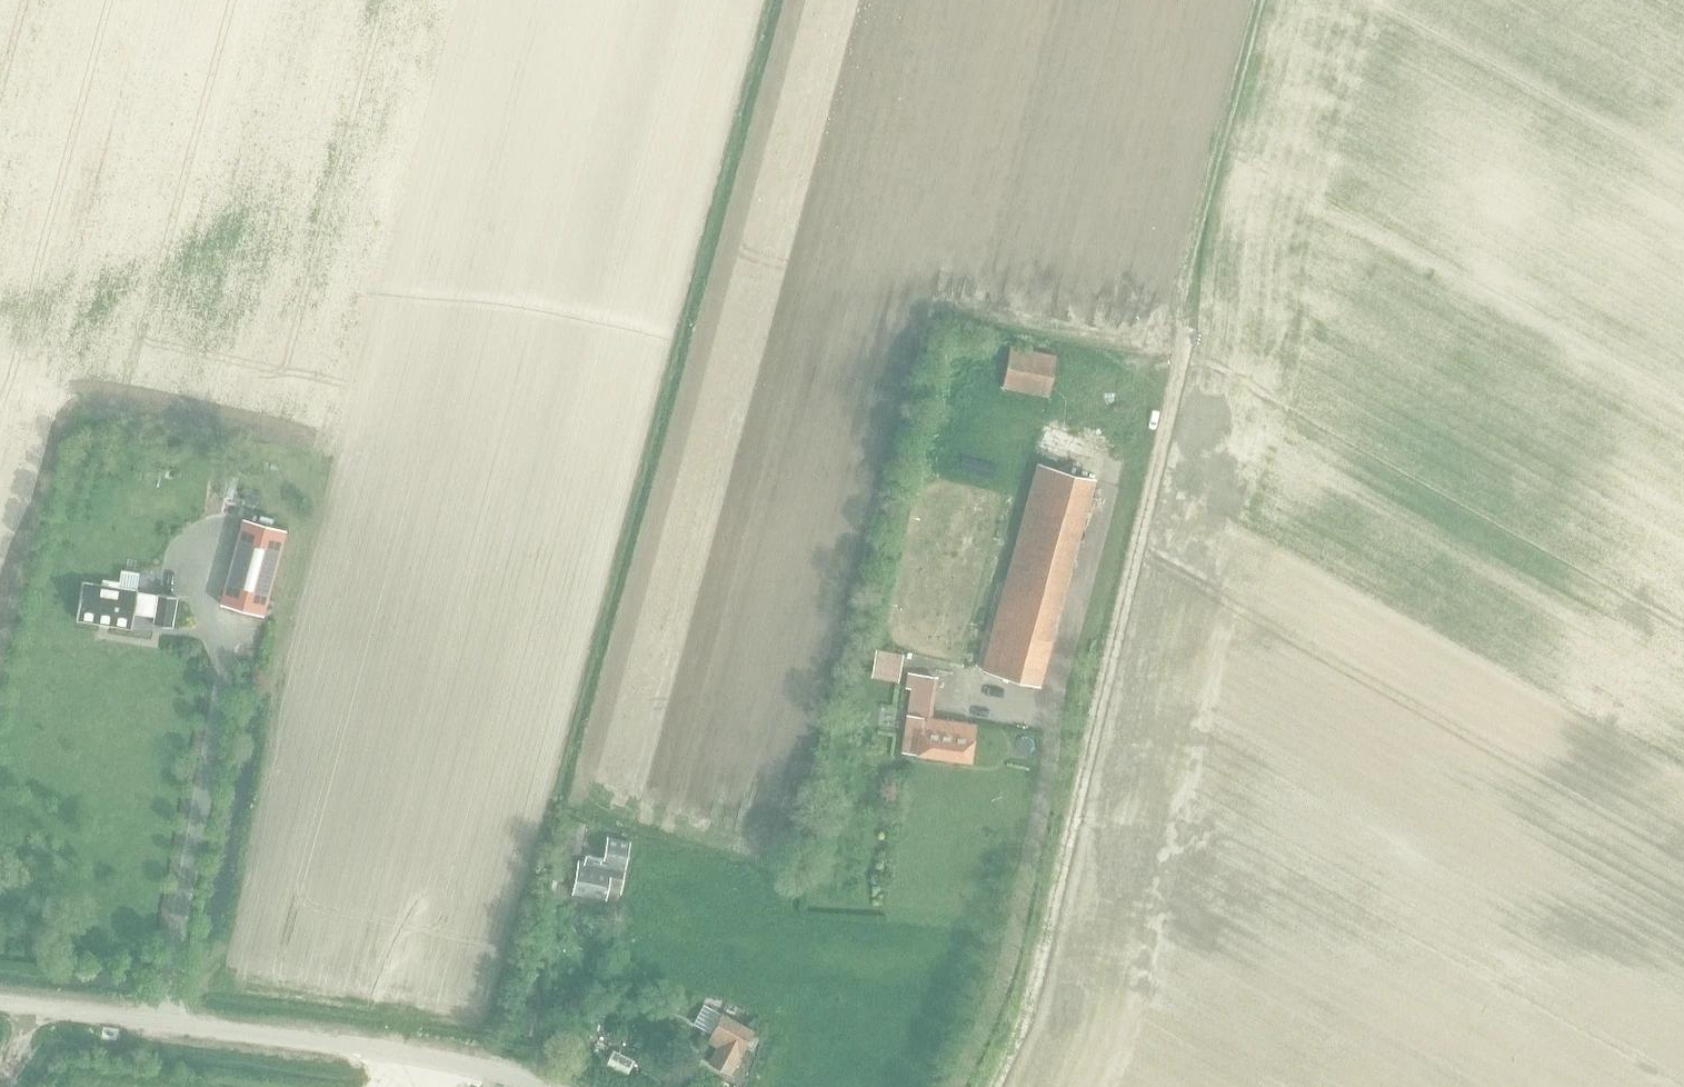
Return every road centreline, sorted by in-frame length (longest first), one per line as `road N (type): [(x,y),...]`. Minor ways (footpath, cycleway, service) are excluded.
road 1 (unclassified): [(545,1086),(433,1060),(0,1003)]
road 2 (track): [(1188,327),(1273,0)]

